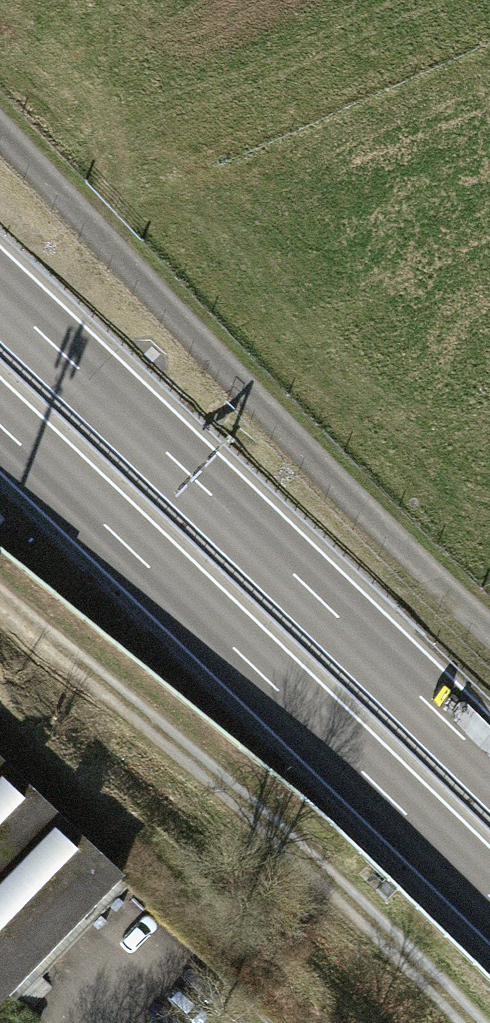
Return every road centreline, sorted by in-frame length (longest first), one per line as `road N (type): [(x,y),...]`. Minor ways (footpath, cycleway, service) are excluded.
road 1 (track): [(0,129),(235,378),(489,628)]
road 2 (trunk): [(0,426),(489,896)]
road 3 (trunk): [(489,764),(0,295)]
road 4 (track): [(472,1022),(309,863),(0,598)]

